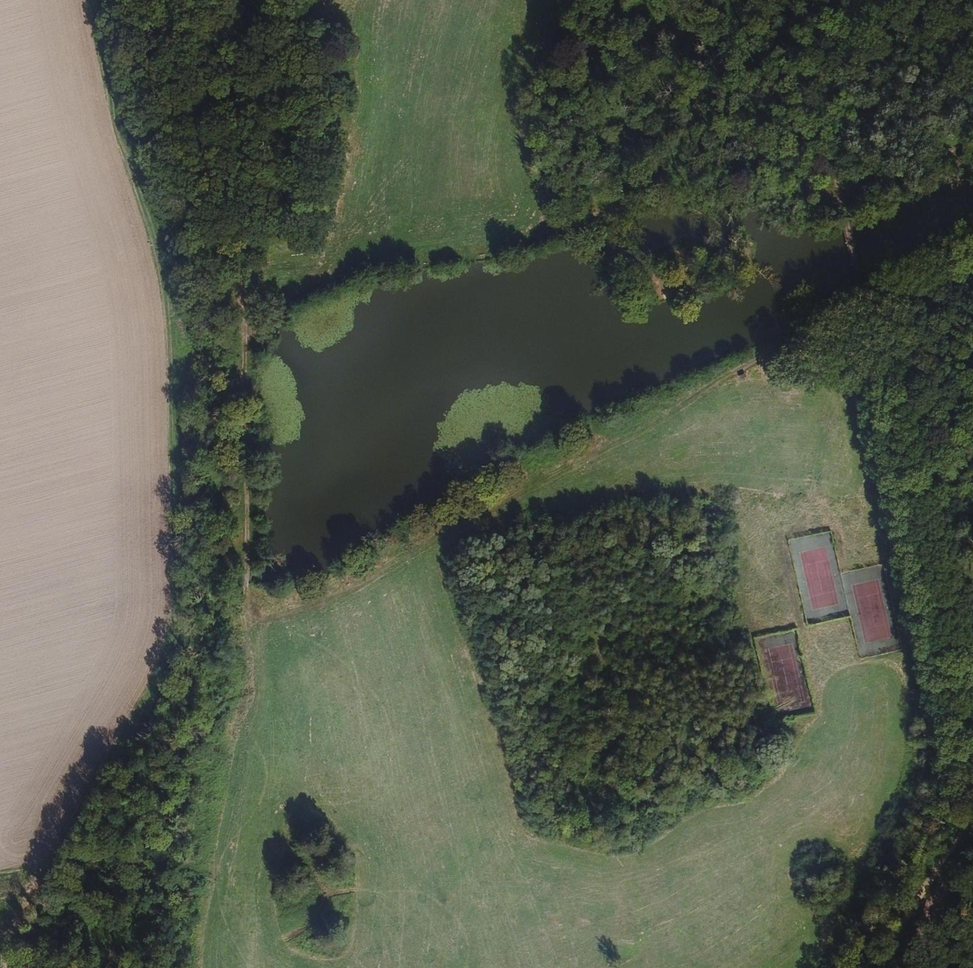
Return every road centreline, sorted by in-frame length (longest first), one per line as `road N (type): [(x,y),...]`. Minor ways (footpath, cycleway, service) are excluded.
road 1 (track): [(485,512),(606,663),(566,679),(543,717),(561,777),(645,901)]
road 2 (track): [(810,508),(785,531),(801,625),(784,634)]

